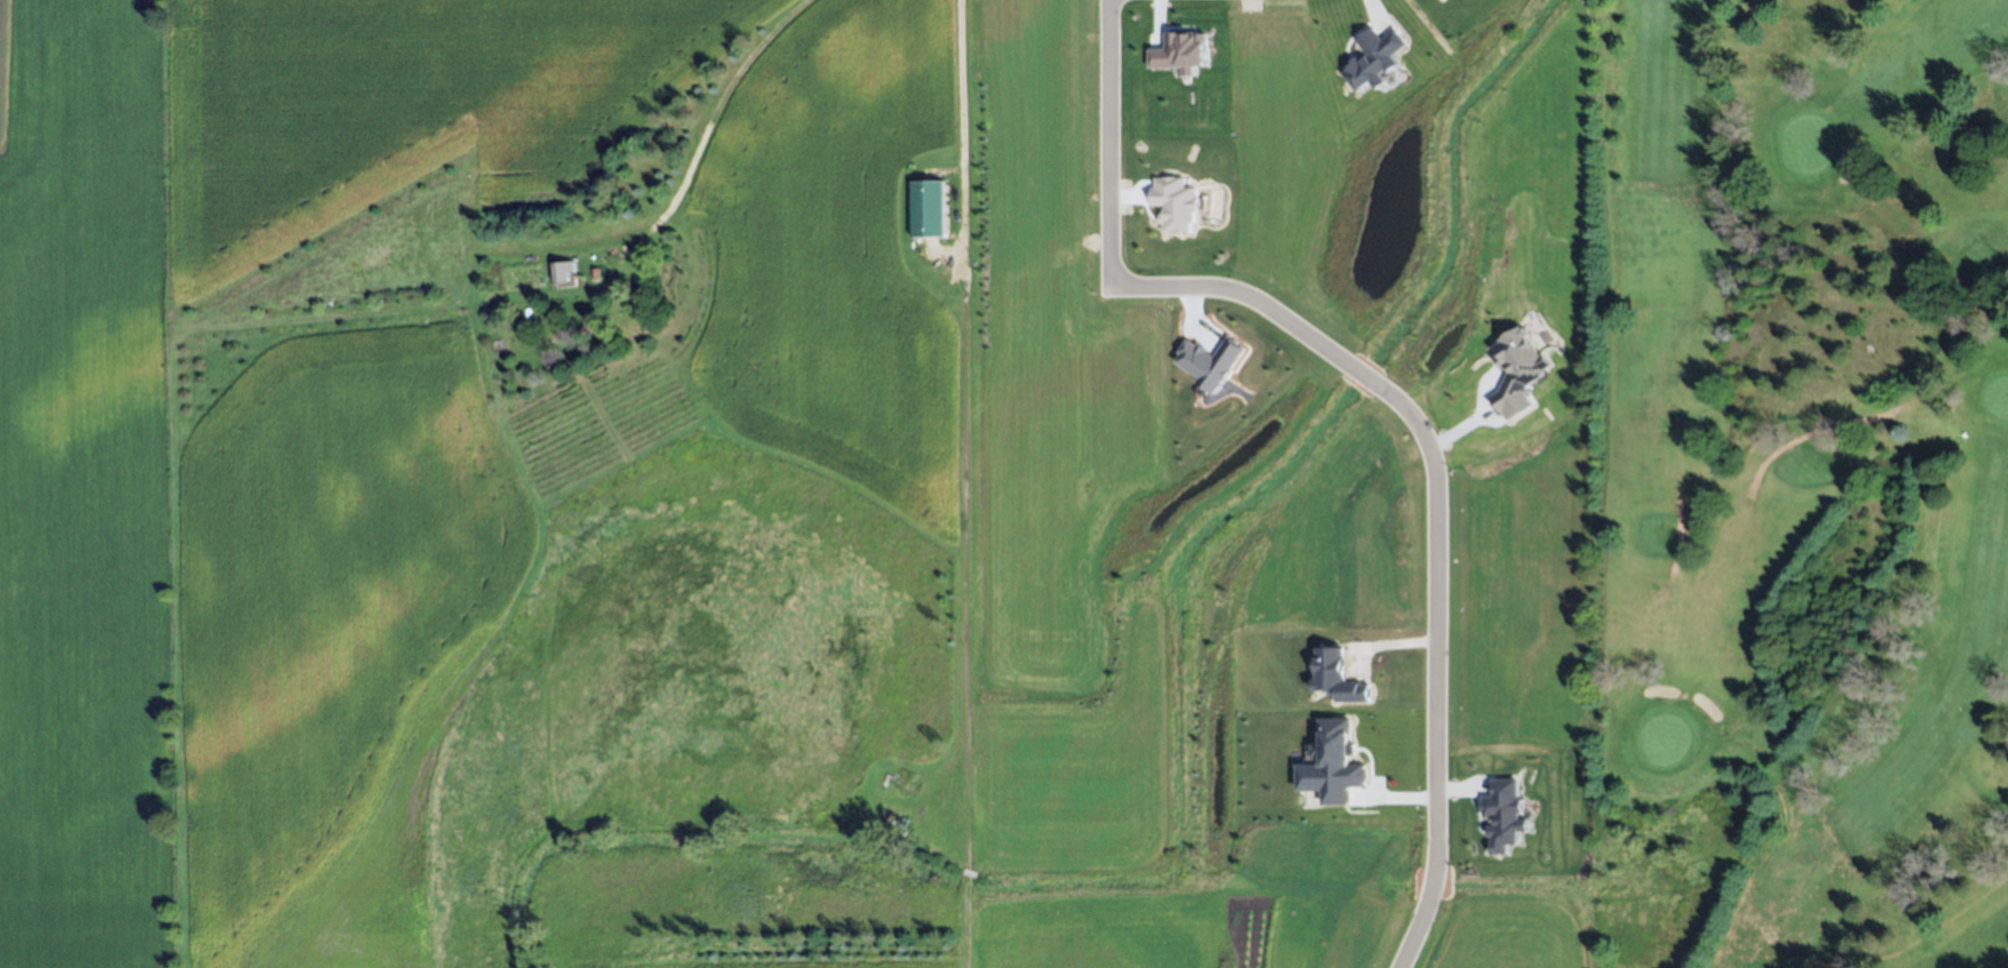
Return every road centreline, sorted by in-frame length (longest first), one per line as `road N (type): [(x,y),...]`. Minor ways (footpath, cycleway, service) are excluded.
road 1 (residential): [(1108,283),(1228,283),(1393,391),(1435,465),(1435,869),(1400,967)]
road 2 (residential): [(1108,283),(1106,0)]

